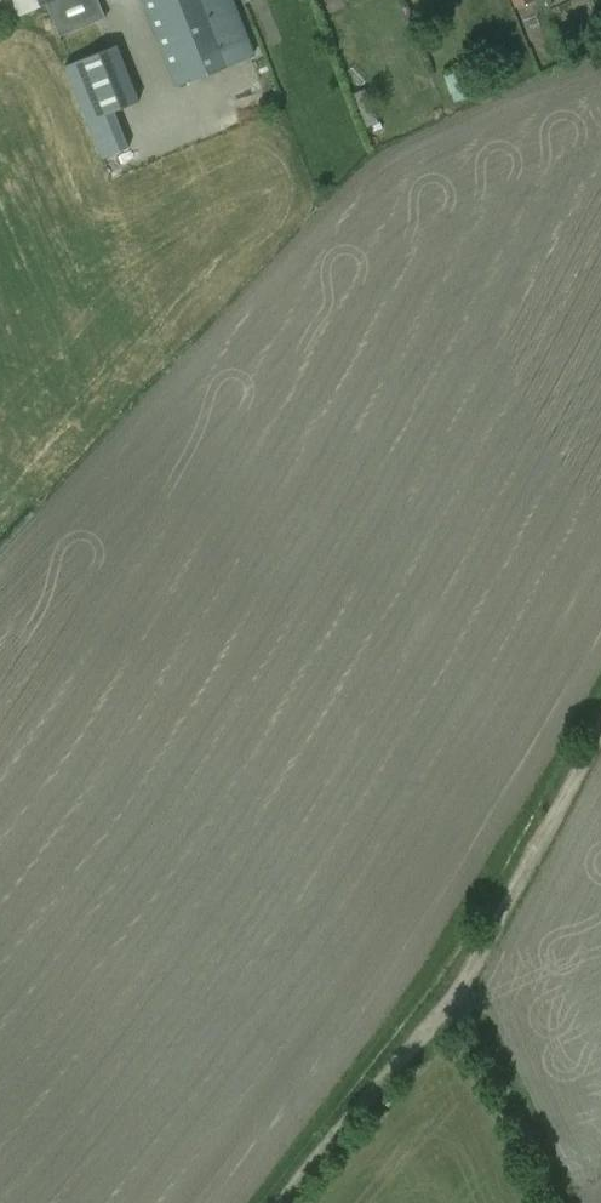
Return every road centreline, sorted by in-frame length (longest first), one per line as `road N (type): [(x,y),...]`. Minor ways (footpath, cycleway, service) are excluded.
road 1 (track): [(600,722),(459,996)]
road 2 (track): [(459,996),(286,1202)]
road 3 (track): [(549,1202),(459,996)]

